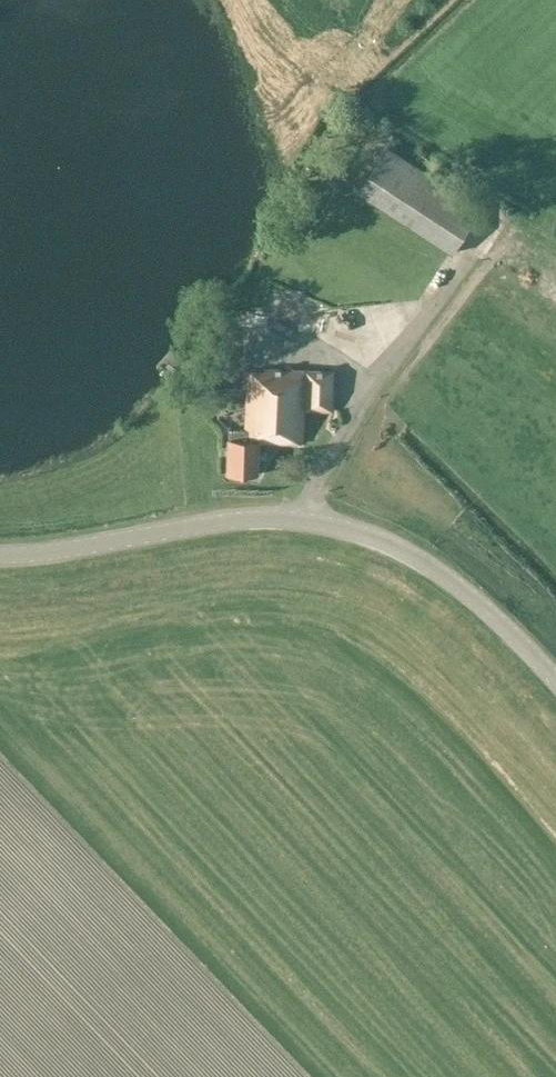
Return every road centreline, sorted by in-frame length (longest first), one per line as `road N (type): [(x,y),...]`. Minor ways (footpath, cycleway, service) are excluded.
road 1 (tertiary): [(555,682),(448,580),(378,538),(340,527),(249,518),(0,555)]

